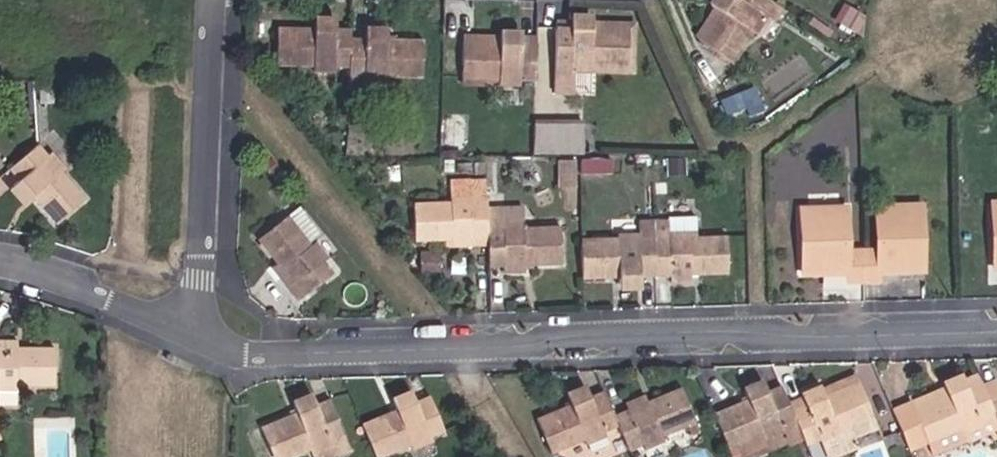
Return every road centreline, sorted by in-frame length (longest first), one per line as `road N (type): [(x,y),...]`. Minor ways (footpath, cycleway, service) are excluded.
road 1 (residential): [(996,325),(597,341),(320,366),(208,332)]
road 2 (residential): [(216,0),(208,332)]
road 3 (residential): [(208,332),(0,265)]

